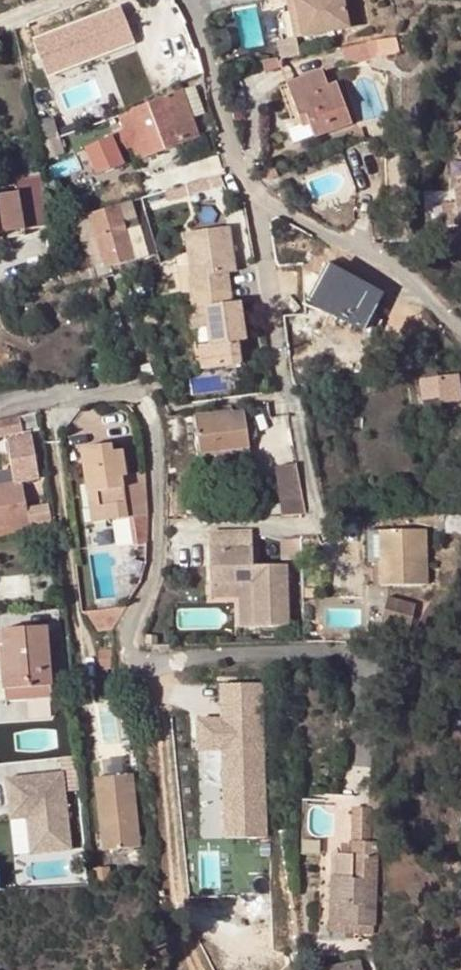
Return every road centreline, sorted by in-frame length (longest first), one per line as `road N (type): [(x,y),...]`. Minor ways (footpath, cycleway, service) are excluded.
road 1 (residential): [(0,404),(125,392),(155,414),(274,397),(247,192)]
road 2 (residential): [(247,192),(361,247),(460,329)]
road 3 (residential): [(179,0),(247,192)]

